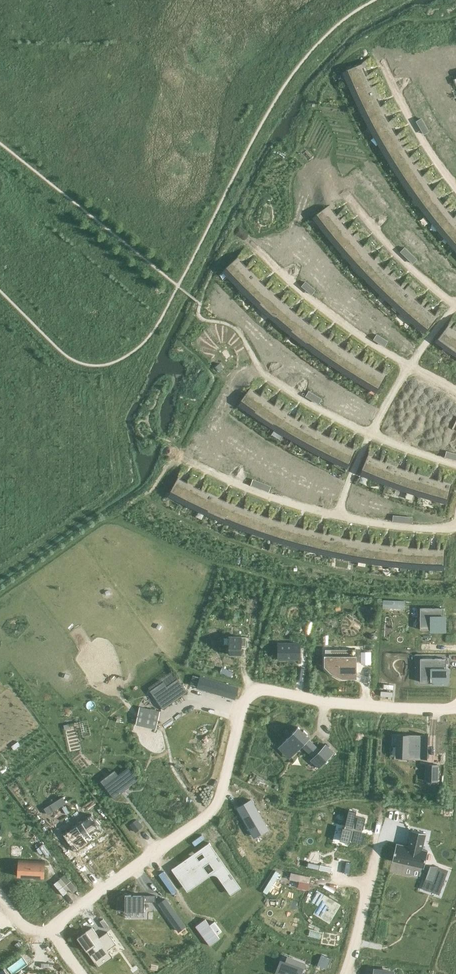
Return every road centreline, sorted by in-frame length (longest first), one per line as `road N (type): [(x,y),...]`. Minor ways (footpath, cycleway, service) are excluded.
road 1 (residential): [(455,709),(347,704),(272,690),(252,695),(214,807),(58,932)]
road 2 (residential): [(378,843),(342,973)]

